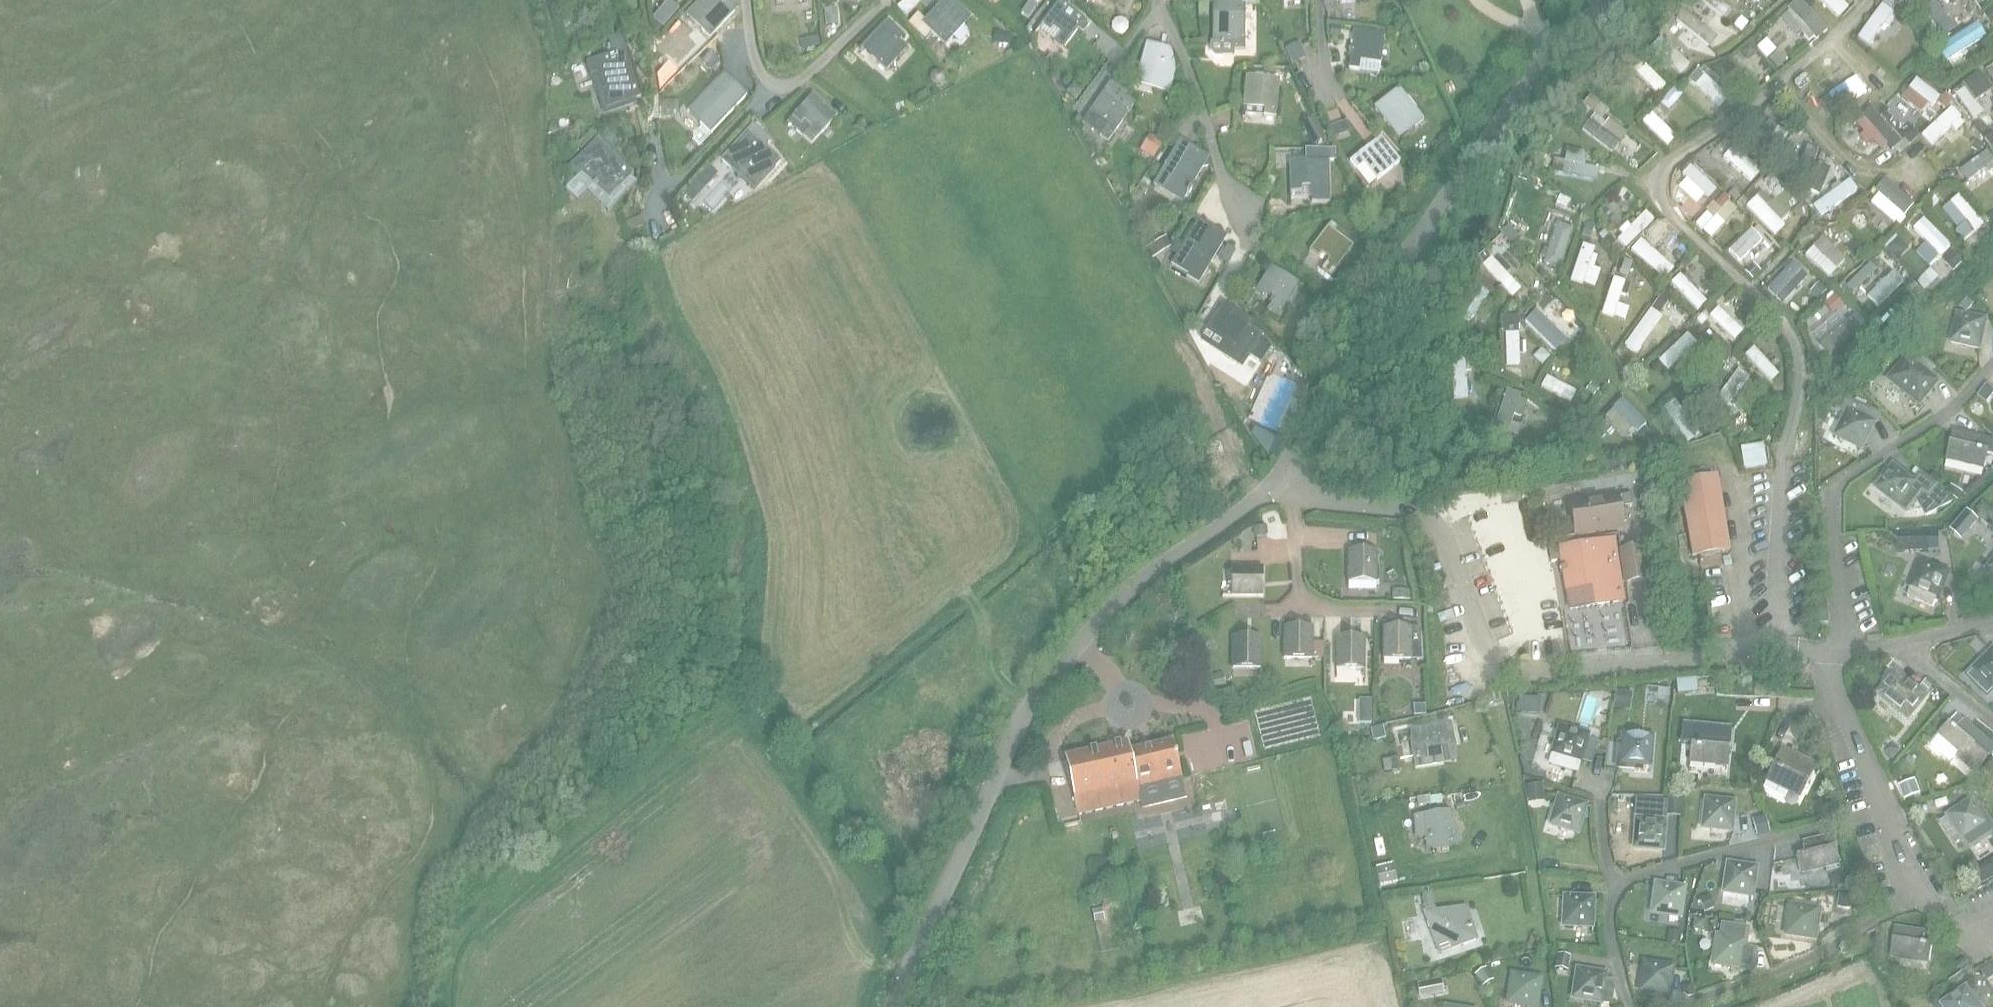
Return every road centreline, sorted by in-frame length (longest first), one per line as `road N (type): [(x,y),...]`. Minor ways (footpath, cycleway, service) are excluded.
road 1 (unclassified): [(904,1006),(917,953),(1049,678),(1138,584),(1279,475),(1372,304),(1425,228),(1552,54),(1611,0)]

